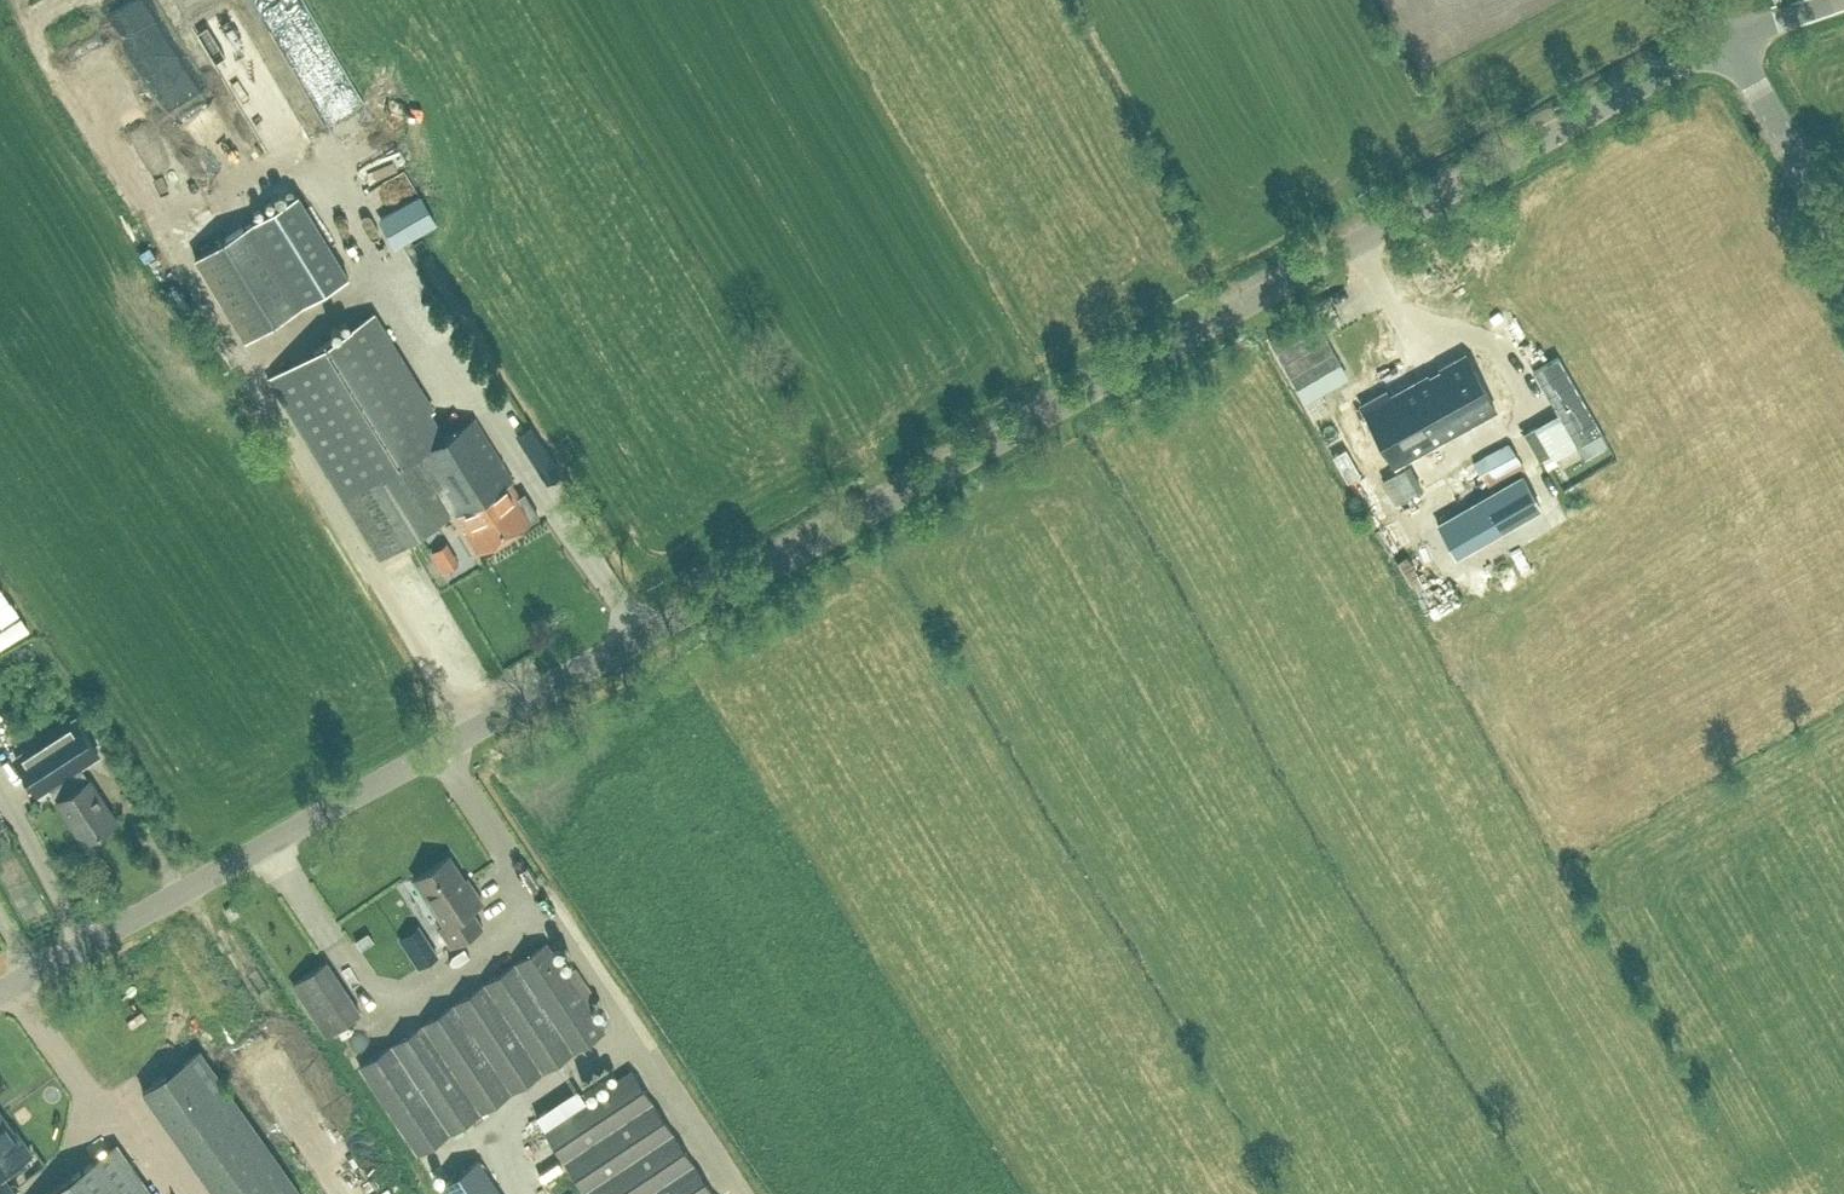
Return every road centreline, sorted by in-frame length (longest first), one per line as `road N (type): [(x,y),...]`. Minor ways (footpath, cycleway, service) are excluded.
road 1 (unclassified): [(0,995),(1730,33)]
road 2 (tertiary): [(1843,226),(1730,33)]

